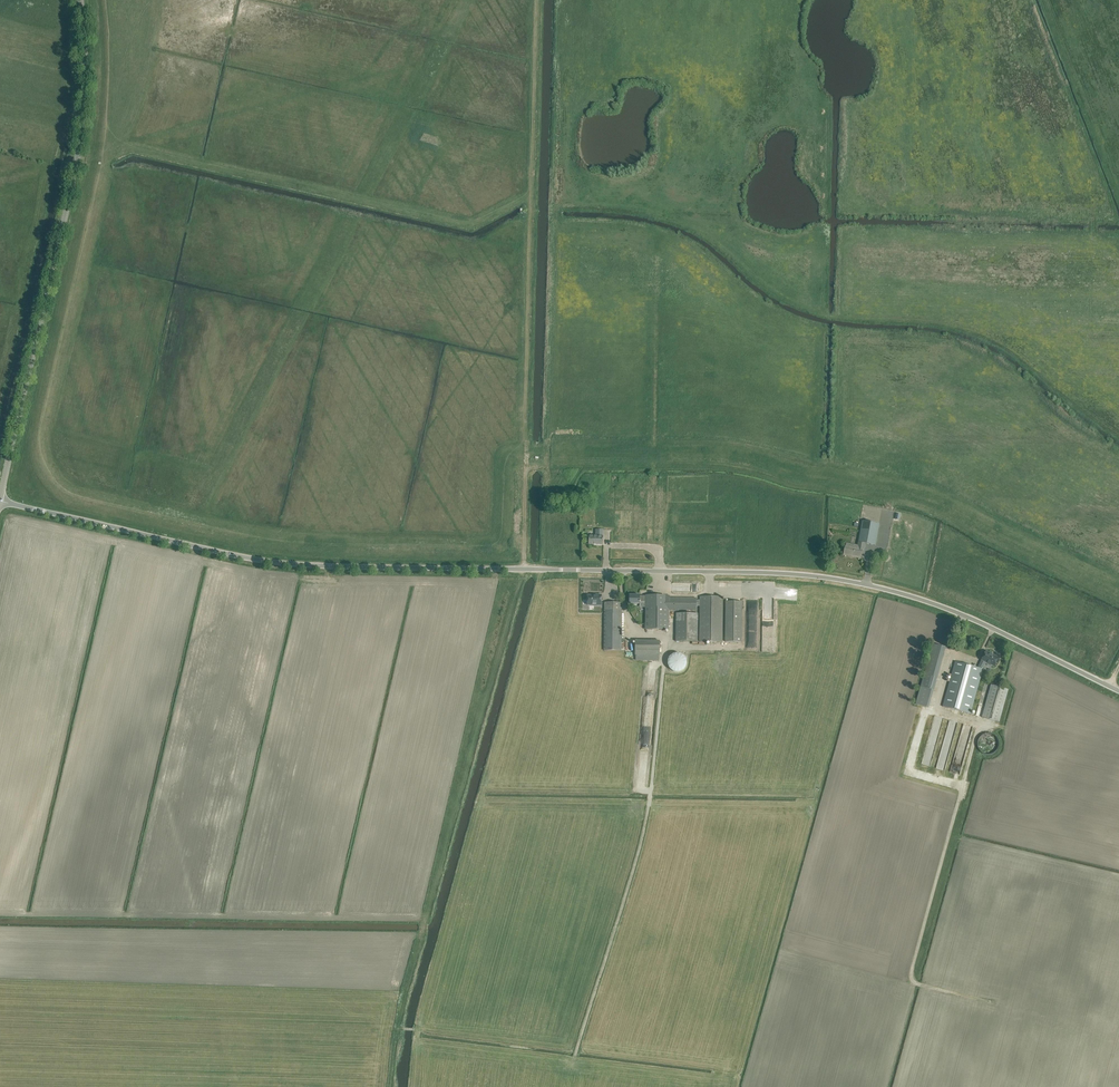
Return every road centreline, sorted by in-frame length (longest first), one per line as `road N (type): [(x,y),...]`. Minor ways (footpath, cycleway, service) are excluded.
road 1 (unclassified): [(1118,691),(939,606),(826,578),(299,565),(0,501)]
road 2 (track): [(553,457),(753,458),(913,497),(1118,586)]
road 3 (tertiary): [(0,500),(76,164),(84,88),(81,0)]

